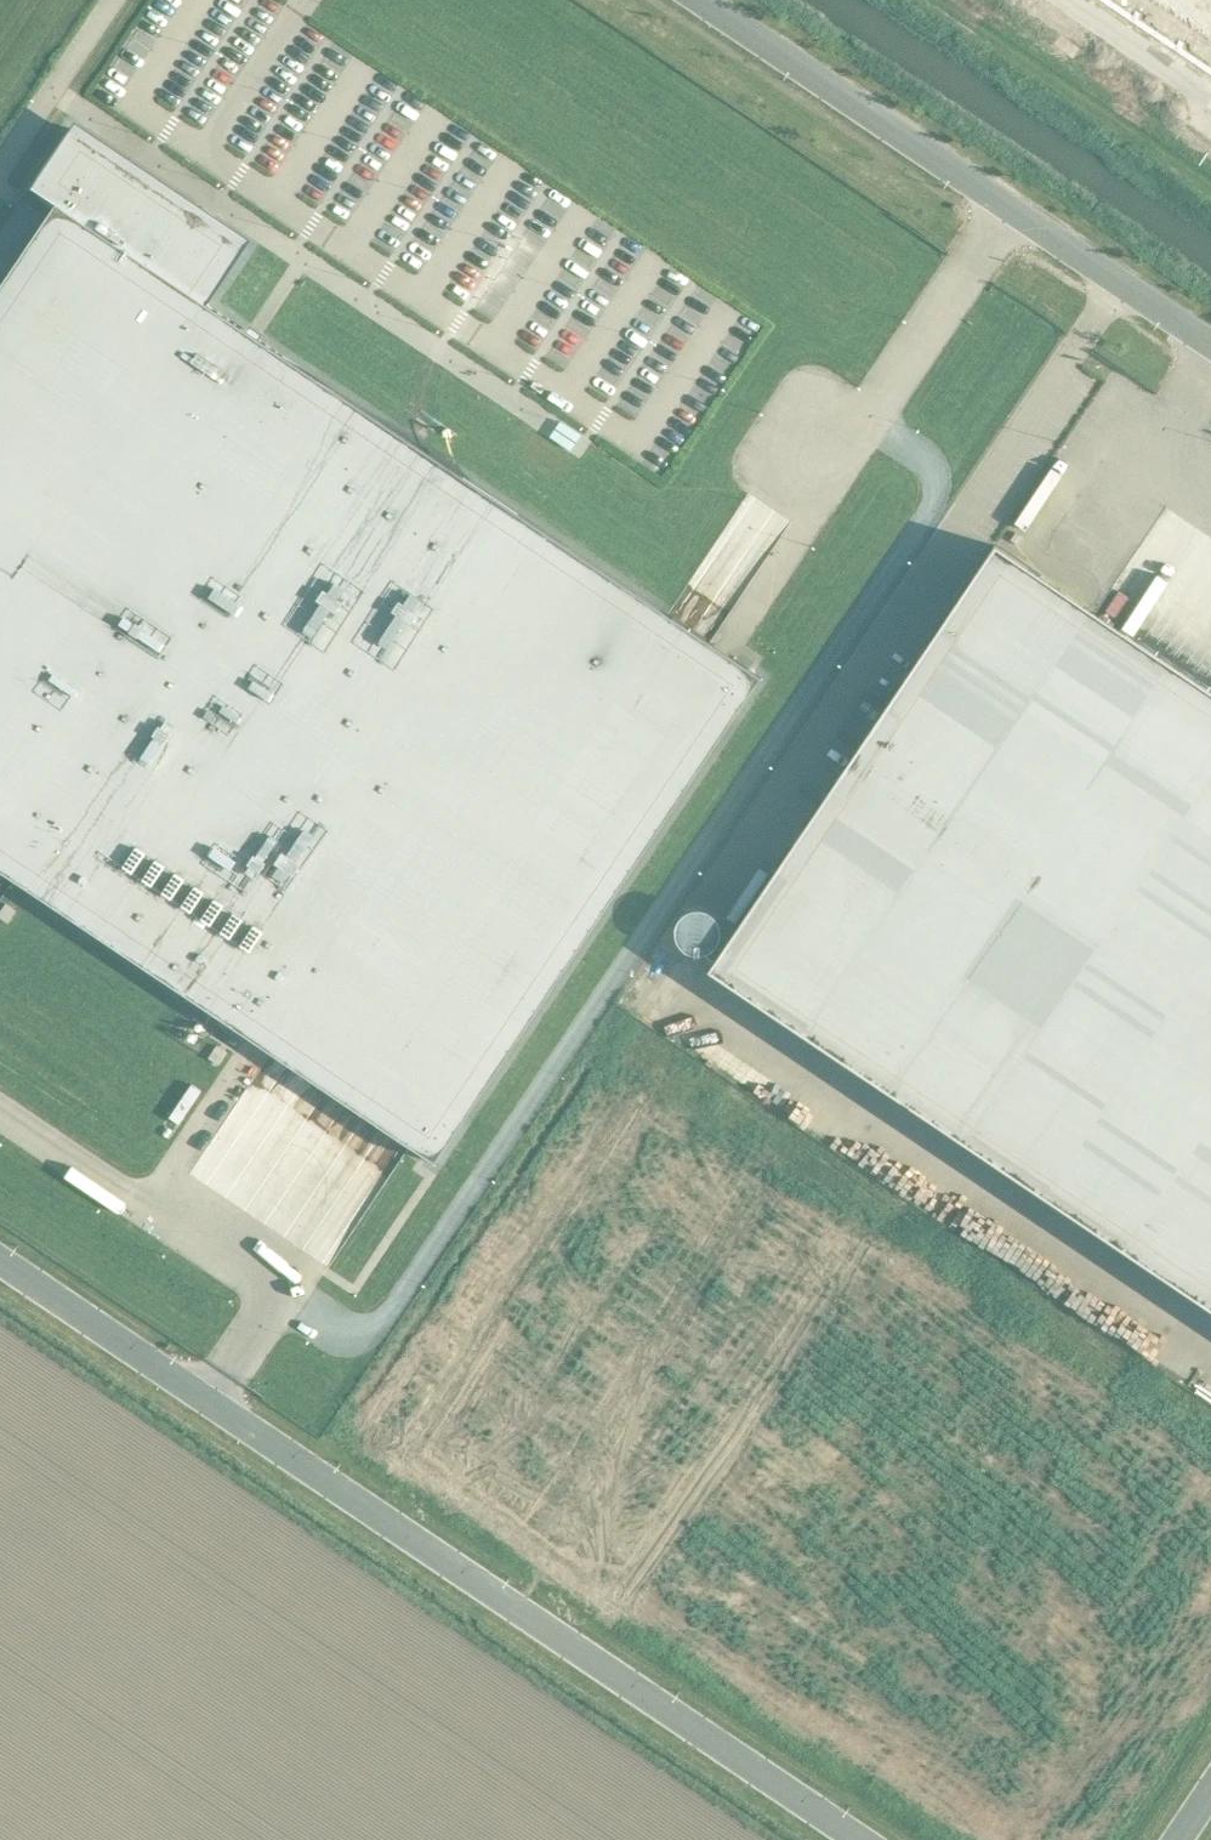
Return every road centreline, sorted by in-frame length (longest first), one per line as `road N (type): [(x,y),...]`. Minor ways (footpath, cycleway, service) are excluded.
road 1 (unclassified): [(0,1257),(871,1839)]
road 2 (unclassified): [(710,0),(1210,340)]

